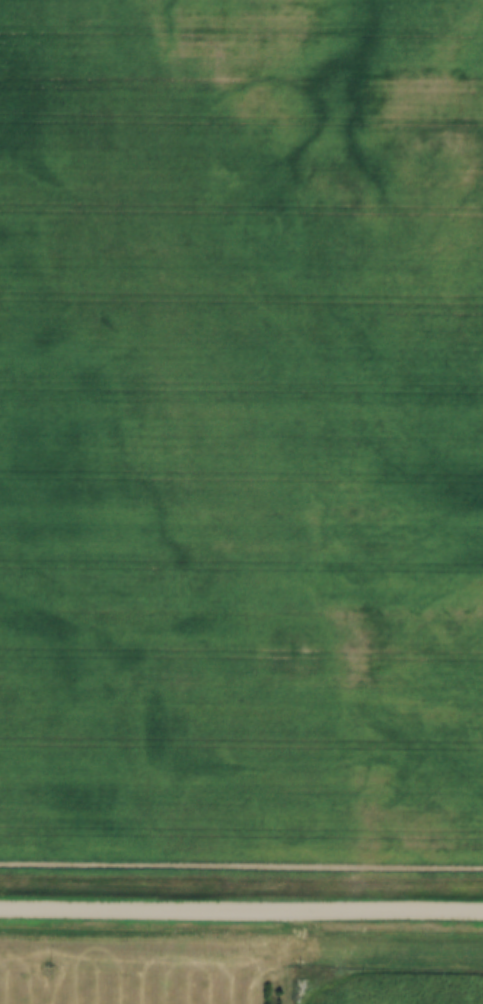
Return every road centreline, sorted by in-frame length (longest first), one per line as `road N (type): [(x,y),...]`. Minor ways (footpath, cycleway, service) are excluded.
road 1 (residential): [(482,910),(0,906)]

